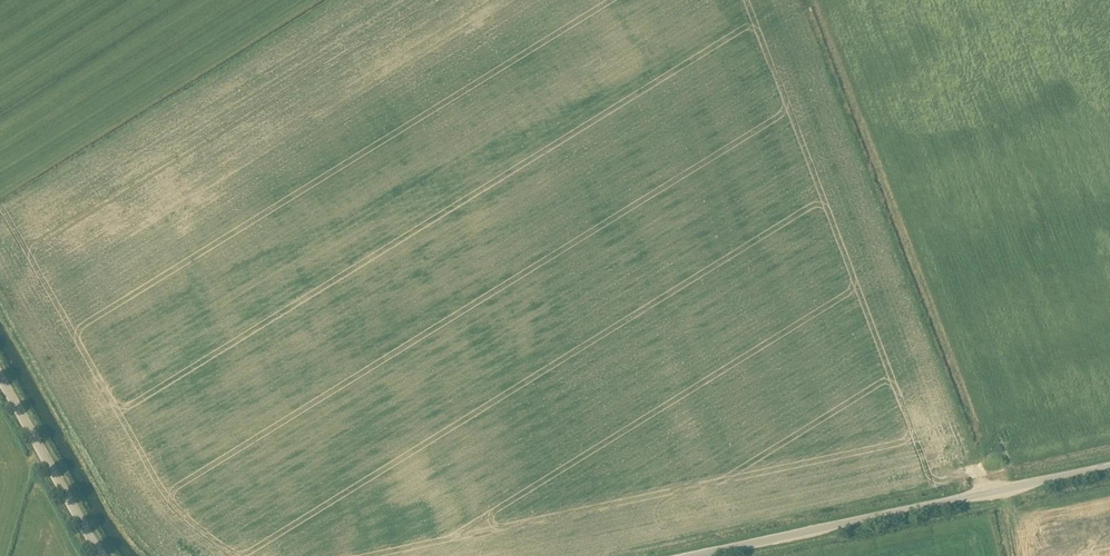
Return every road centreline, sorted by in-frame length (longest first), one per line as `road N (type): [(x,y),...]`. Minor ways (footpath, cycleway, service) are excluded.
road 1 (unclassified): [(1109,471),(713,555)]
road 2 (unclassified): [(102,555),(0,380)]

